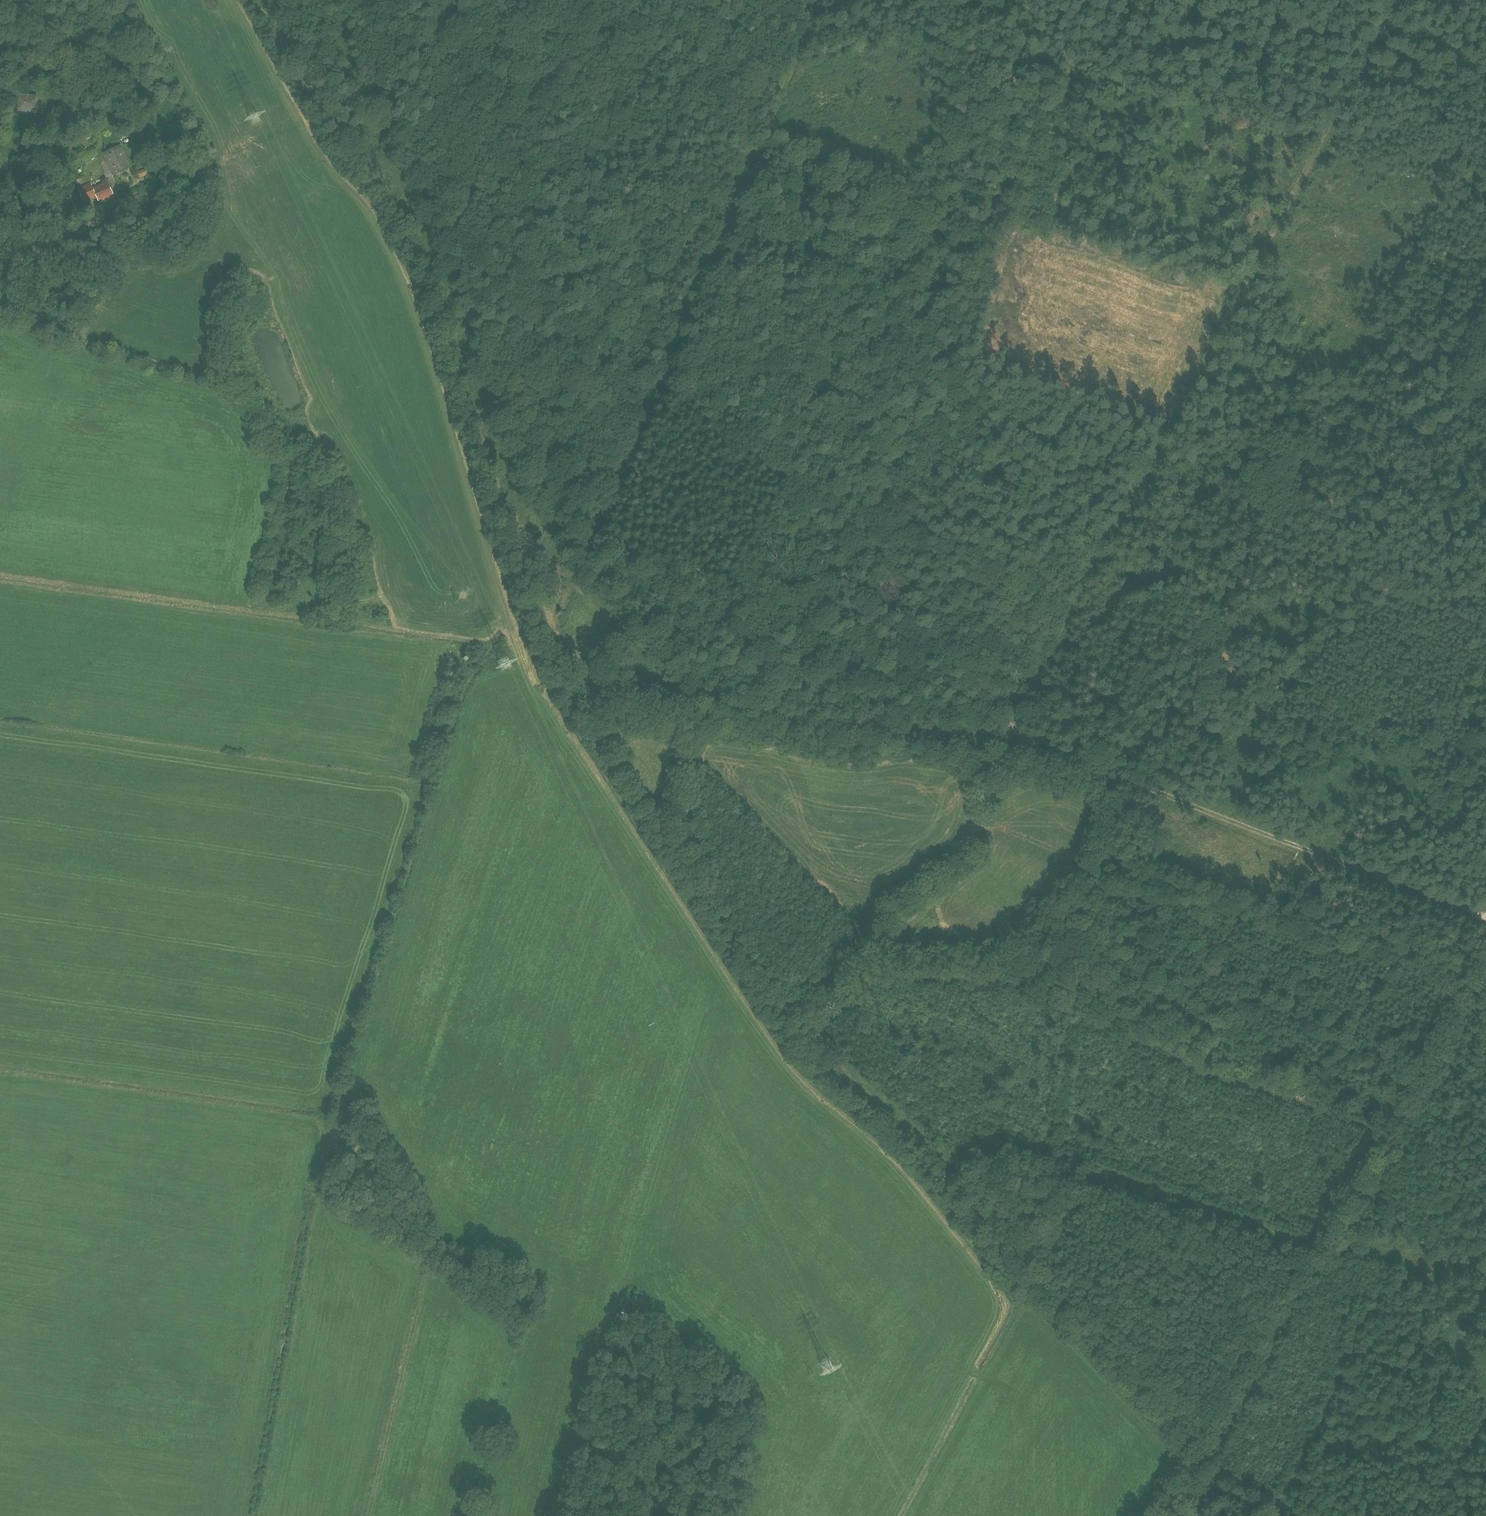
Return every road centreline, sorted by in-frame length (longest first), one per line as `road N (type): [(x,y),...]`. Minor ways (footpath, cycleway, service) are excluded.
road 1 (track): [(1395,0),(1007,743),(1485,912)]
road 2 (track): [(1485,931),(1197,1434),(1202,1477)]
road 3 (track): [(805,0),(600,522)]
road 4 (residential): [(0,264),(238,145)]

